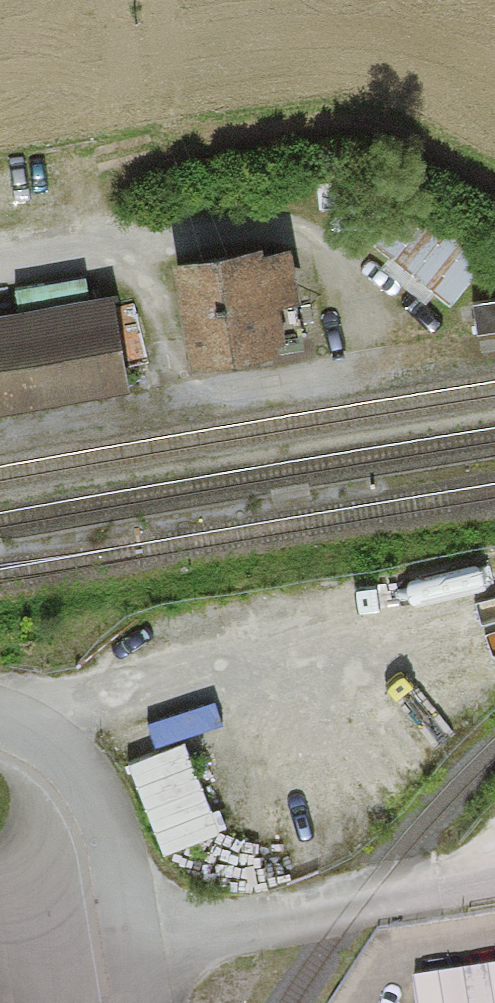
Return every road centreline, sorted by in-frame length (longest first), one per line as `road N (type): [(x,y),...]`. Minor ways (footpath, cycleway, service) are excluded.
road 1 (track): [(166,1002),(168,910),(269,921),(494,878)]
road 2 (residential): [(0,720),(49,732),(168,910)]

